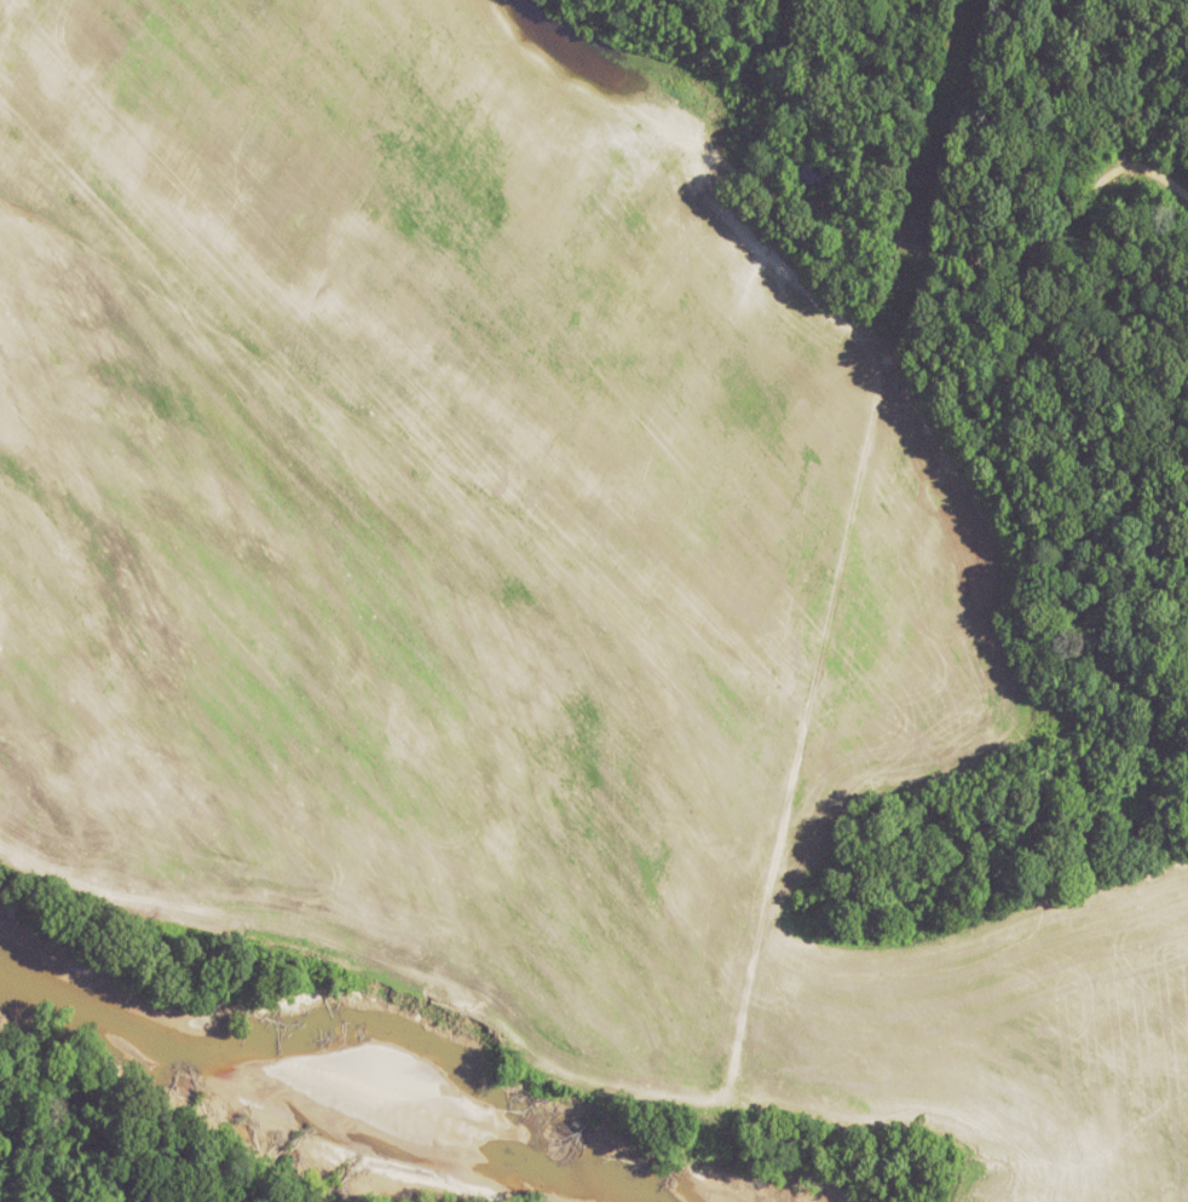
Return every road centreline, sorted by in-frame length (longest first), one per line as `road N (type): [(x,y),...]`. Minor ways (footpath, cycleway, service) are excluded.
road 1 (residential): [(1187,202),(1132,173),(1102,178),(1069,219),(1009,254),(934,252),(746,177)]

